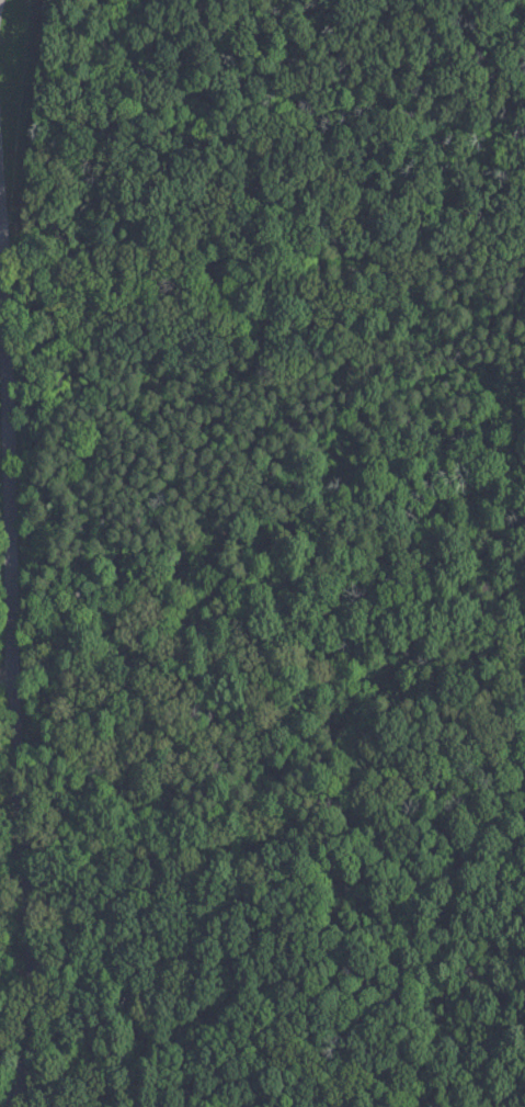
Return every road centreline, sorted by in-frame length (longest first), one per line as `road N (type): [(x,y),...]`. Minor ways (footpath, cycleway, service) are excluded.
road 1 (residential): [(0,935),(19,648),(0,67)]

